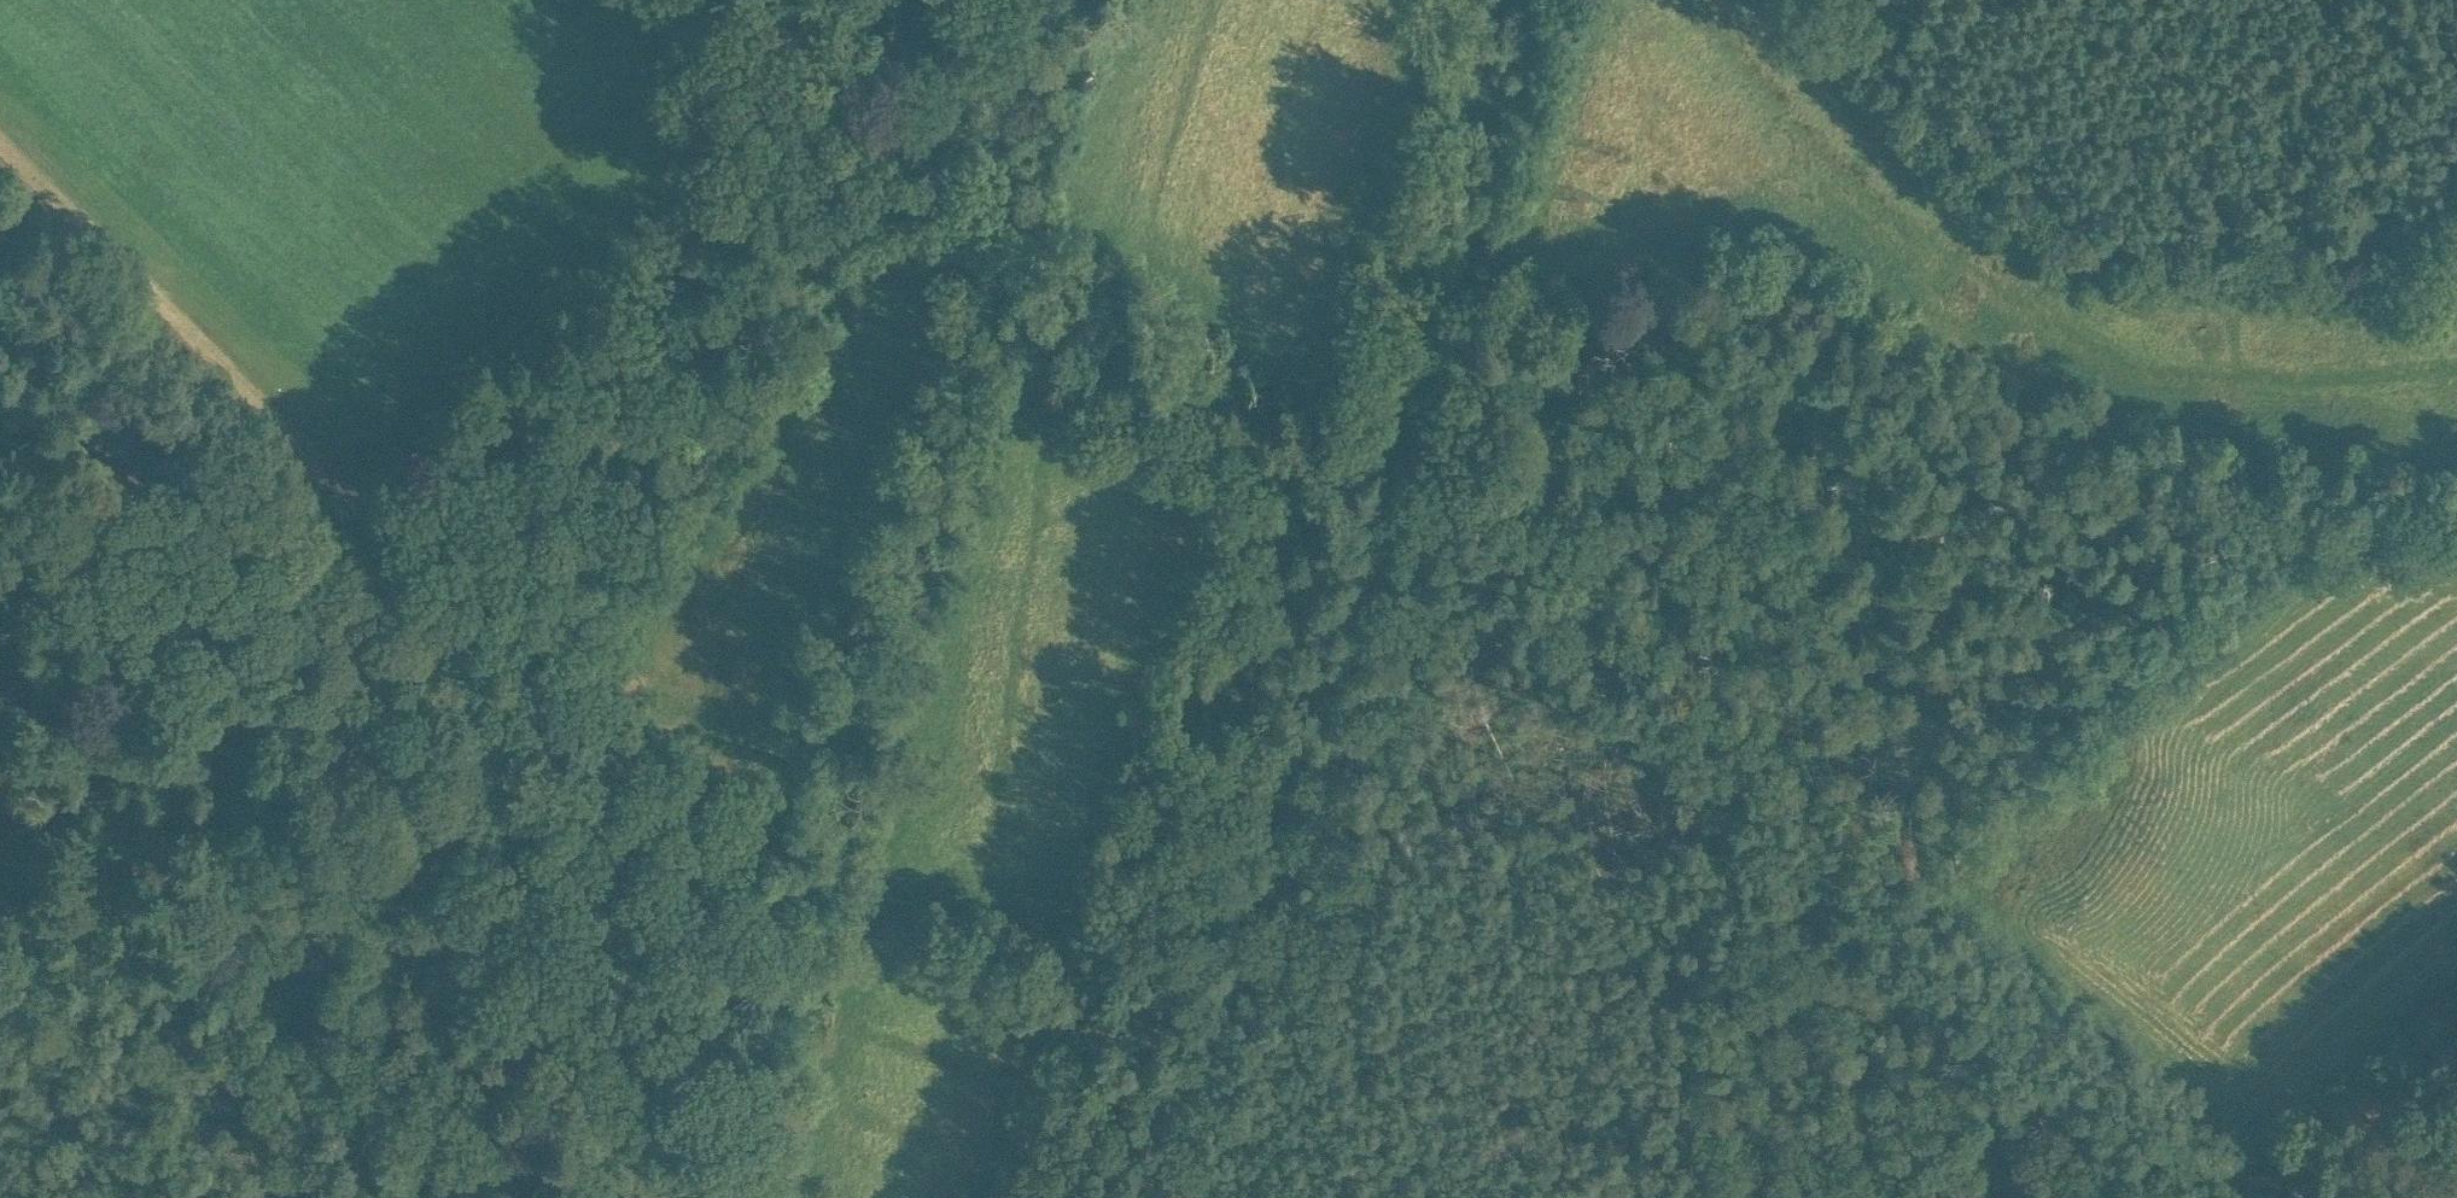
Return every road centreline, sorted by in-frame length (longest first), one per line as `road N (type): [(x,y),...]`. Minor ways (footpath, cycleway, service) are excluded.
road 1 (track): [(1512,0),(1146,1197)]

